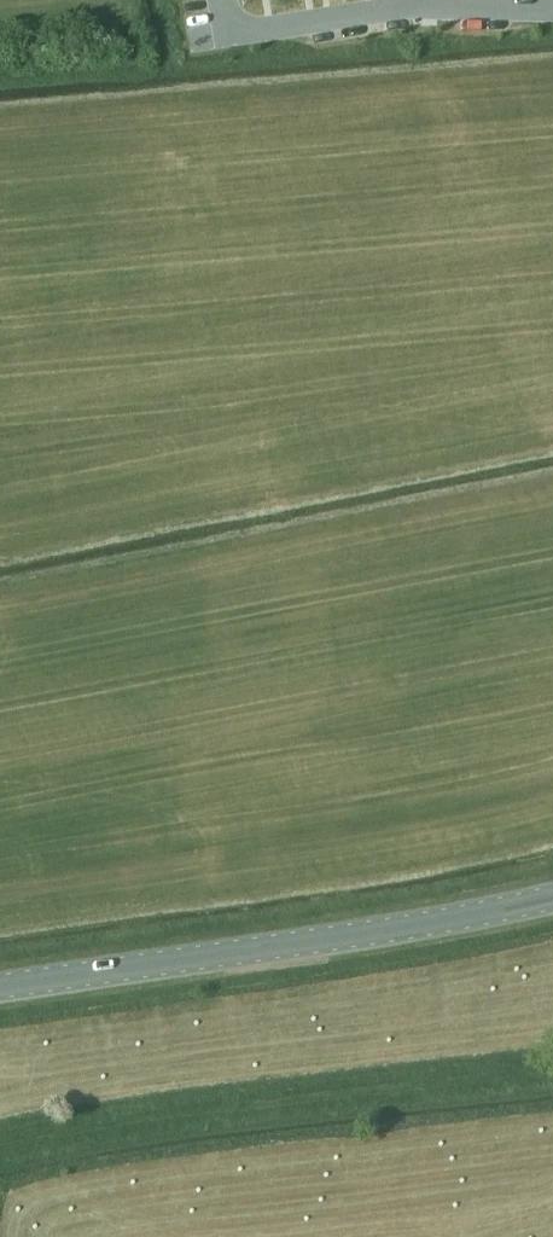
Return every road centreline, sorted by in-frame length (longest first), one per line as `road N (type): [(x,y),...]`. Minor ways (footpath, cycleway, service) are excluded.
road 1 (secondary): [(0,986),(552,896)]
road 2 (residential): [(552,6),(412,6),(262,30),(231,18),(227,0)]

